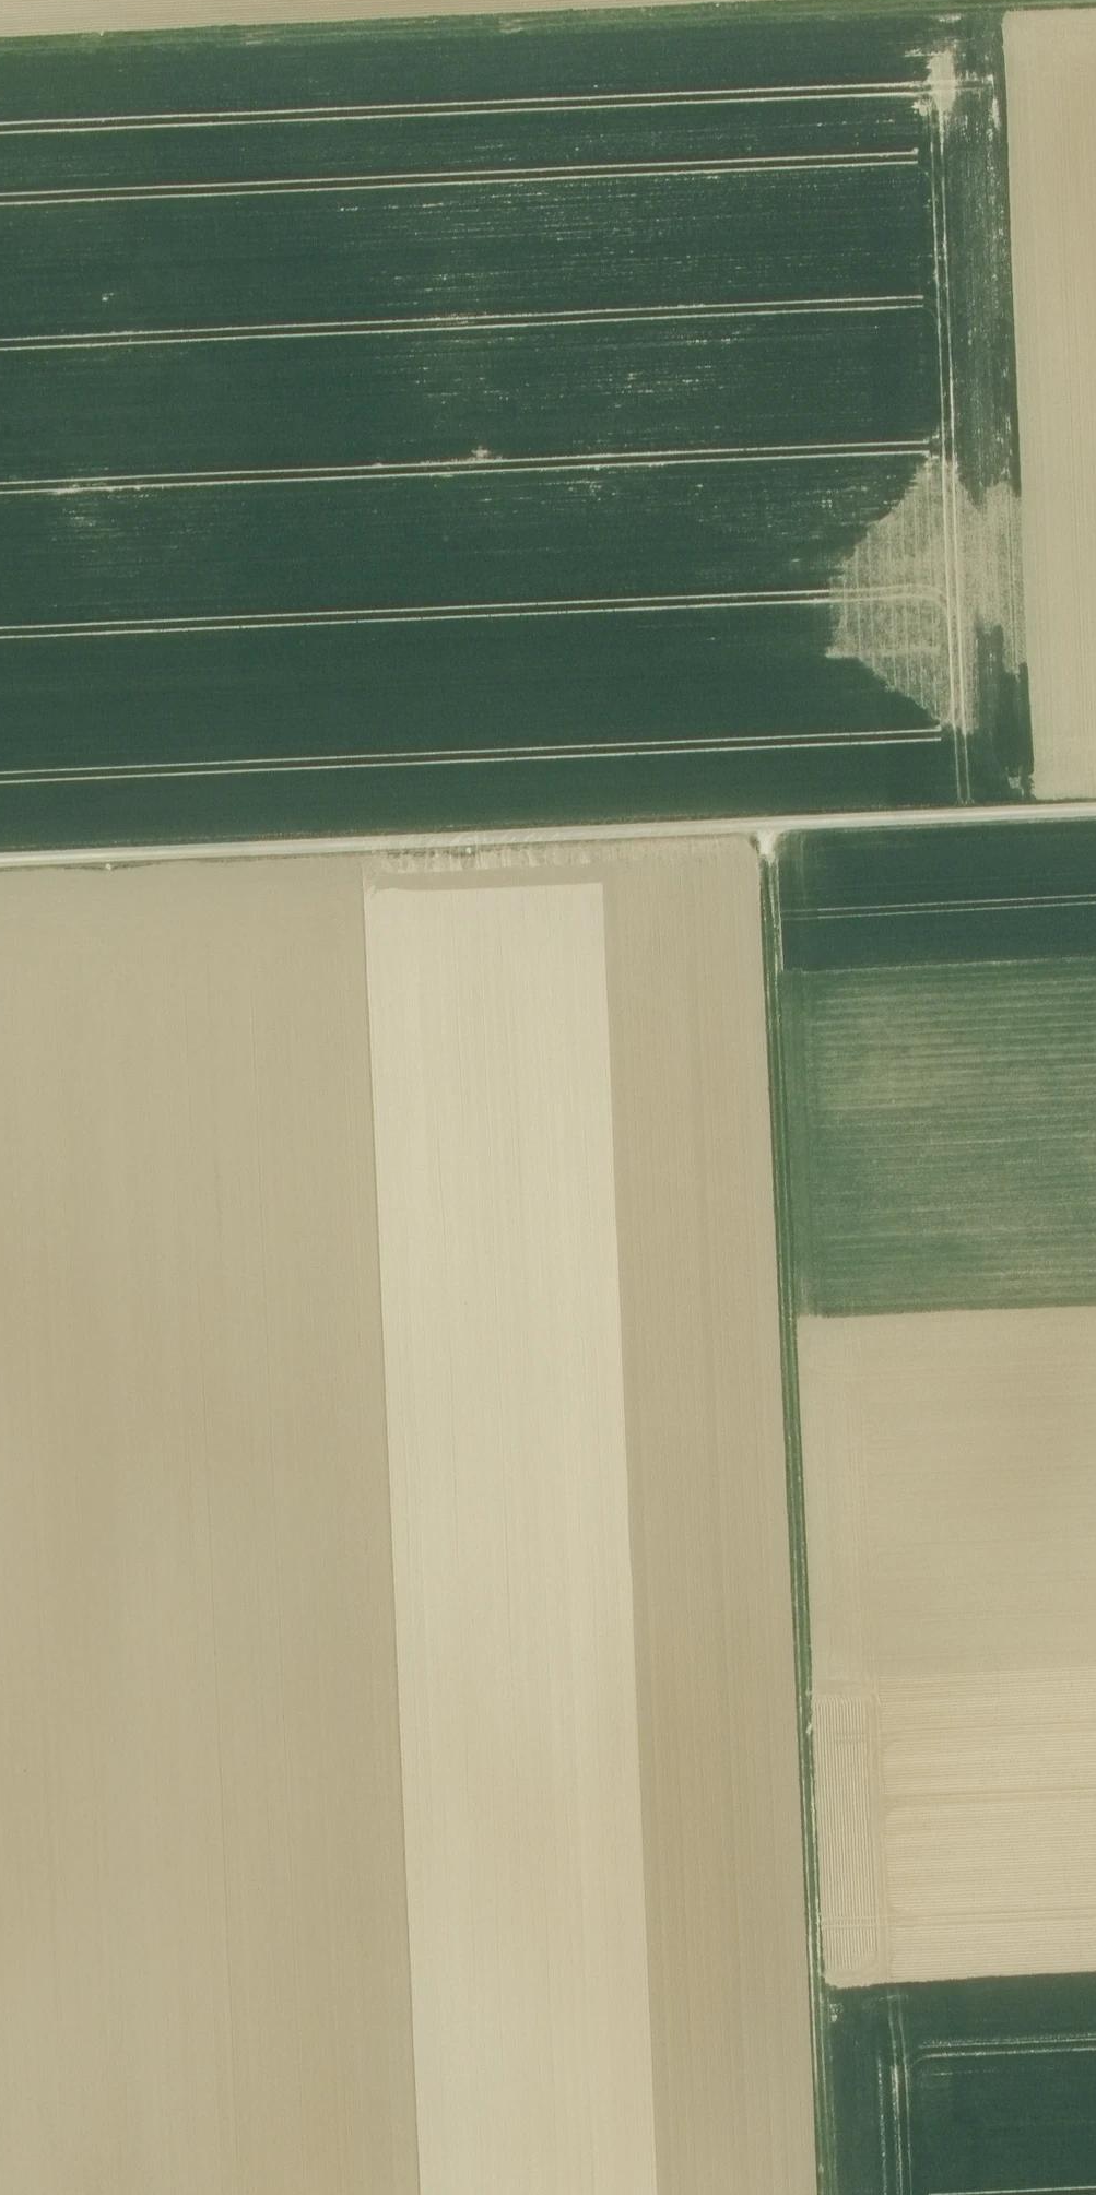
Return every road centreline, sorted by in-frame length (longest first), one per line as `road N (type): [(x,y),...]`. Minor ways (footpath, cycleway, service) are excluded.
road 1 (track): [(827,2194),(766,828)]
road 2 (track): [(0,863),(1095,811)]
road 3 (track): [(0,50),(993,0)]

